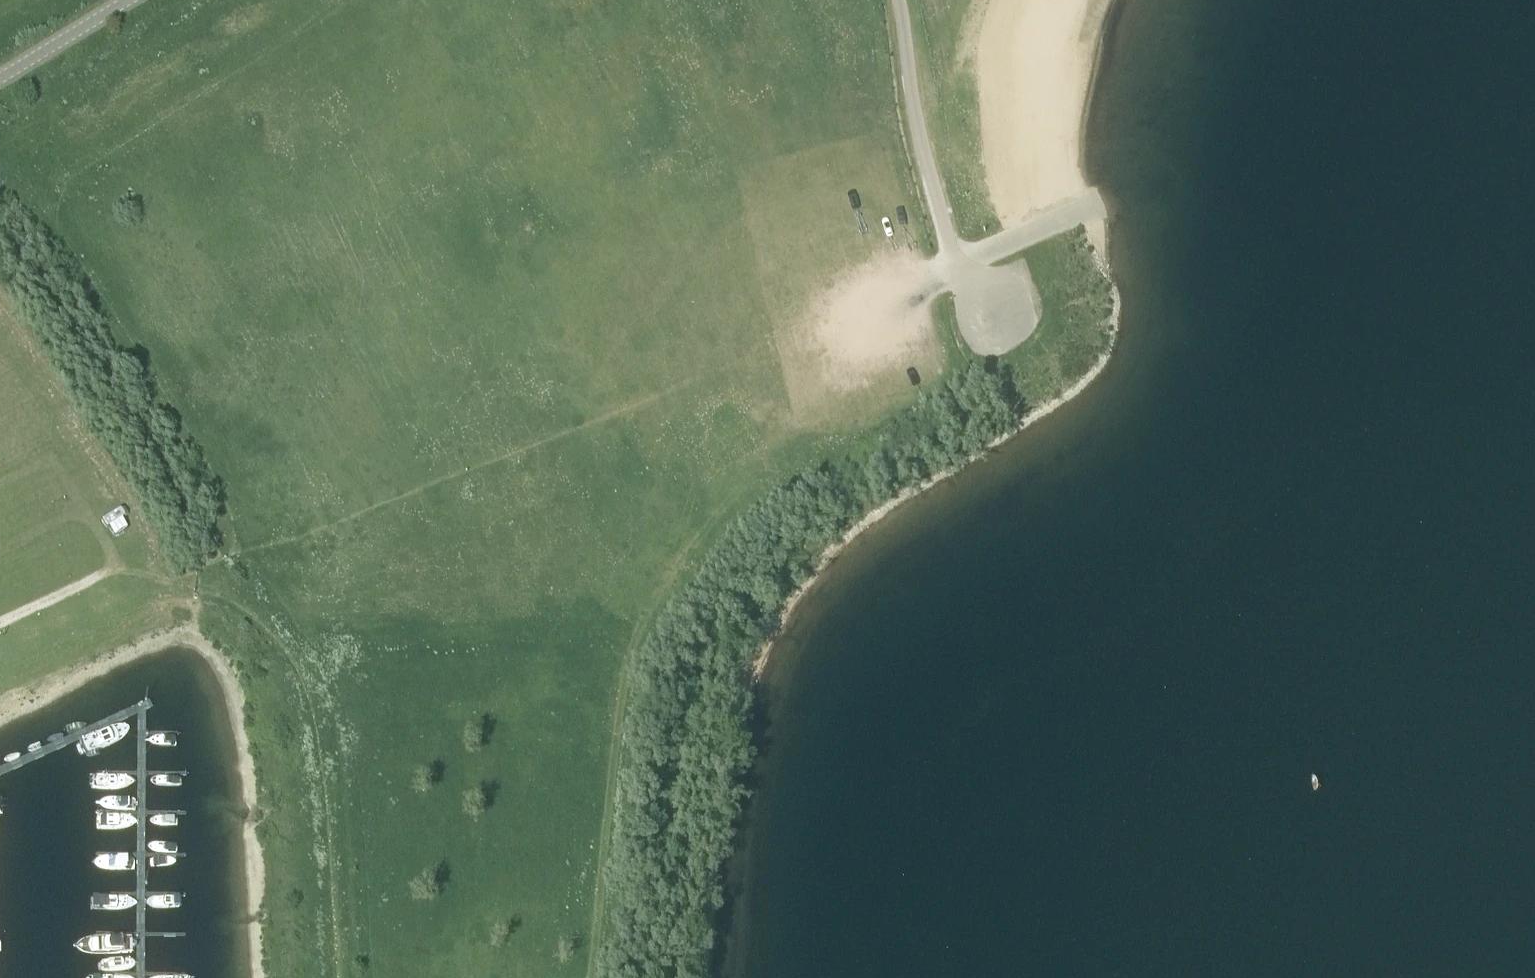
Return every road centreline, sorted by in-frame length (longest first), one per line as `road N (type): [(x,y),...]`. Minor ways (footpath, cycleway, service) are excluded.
road 1 (unclassified): [(0,79),(125,0)]

